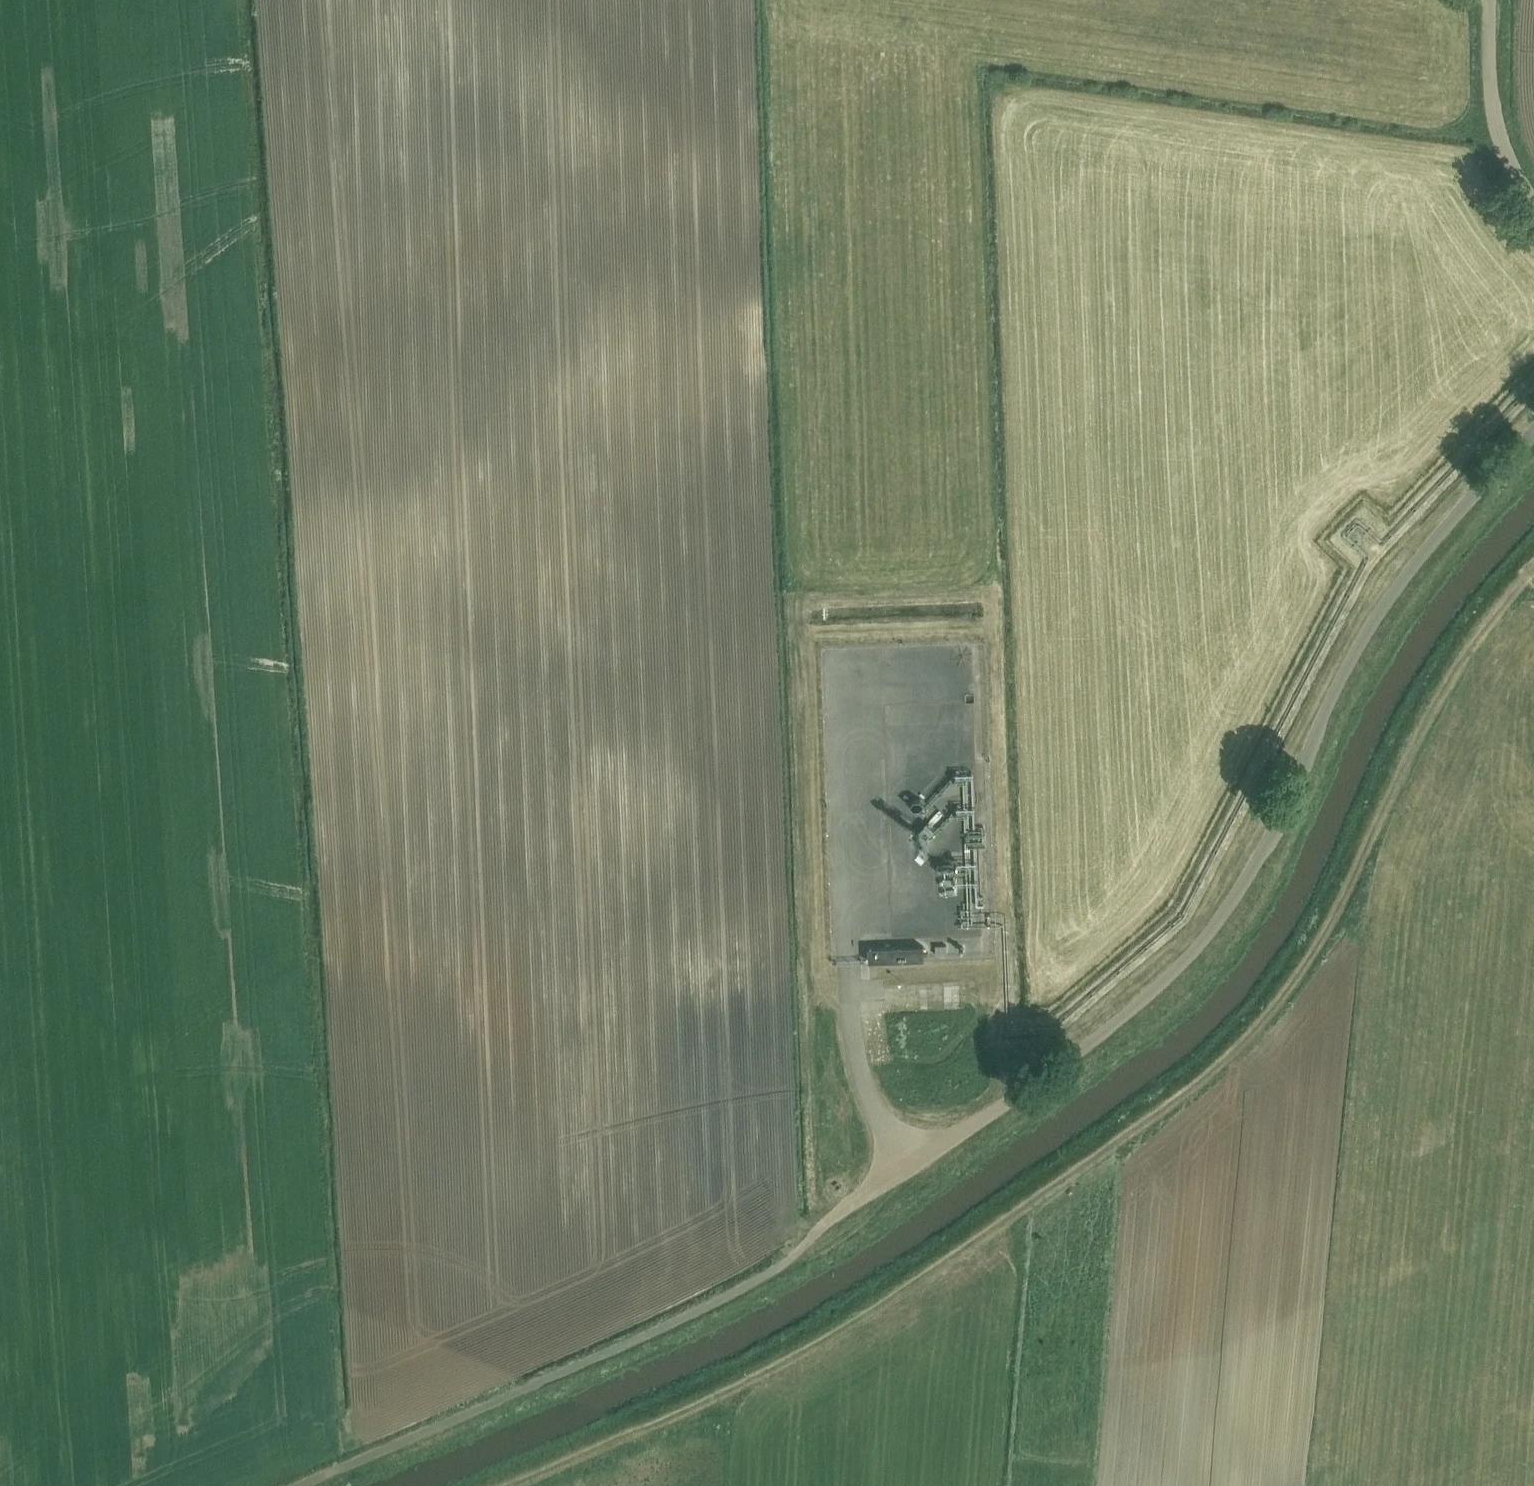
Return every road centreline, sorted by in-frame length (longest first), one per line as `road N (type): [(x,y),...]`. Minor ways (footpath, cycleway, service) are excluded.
road 1 (unclassified): [(842,1212),(1106,1033),(1193,954),(1251,871),(1336,688),(1390,598),(1533,432)]
road 2 (unclassified): [(1533,200),(1506,153),(1492,108),(1490,0)]

